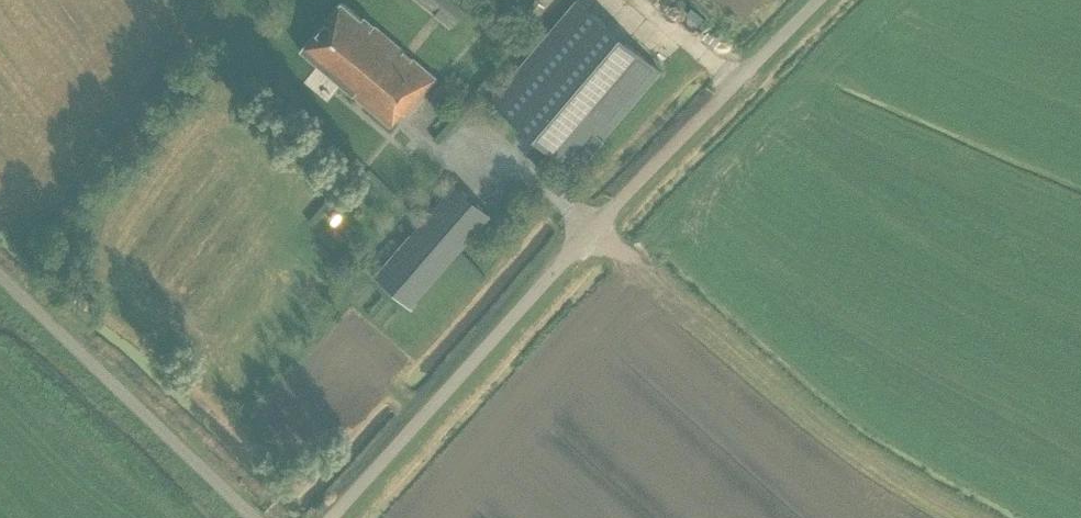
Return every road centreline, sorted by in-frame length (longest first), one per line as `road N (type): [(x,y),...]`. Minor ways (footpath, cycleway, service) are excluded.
road 1 (unclassified): [(333,517),(636,185),(818,0)]

